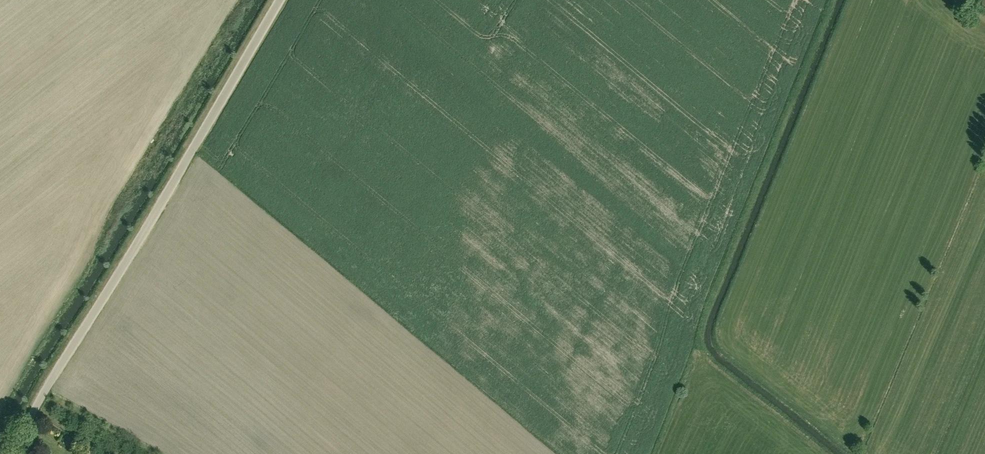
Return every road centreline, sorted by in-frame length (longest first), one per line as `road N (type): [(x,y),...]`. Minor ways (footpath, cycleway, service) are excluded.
road 1 (unclassified): [(11,453),(277,0)]

